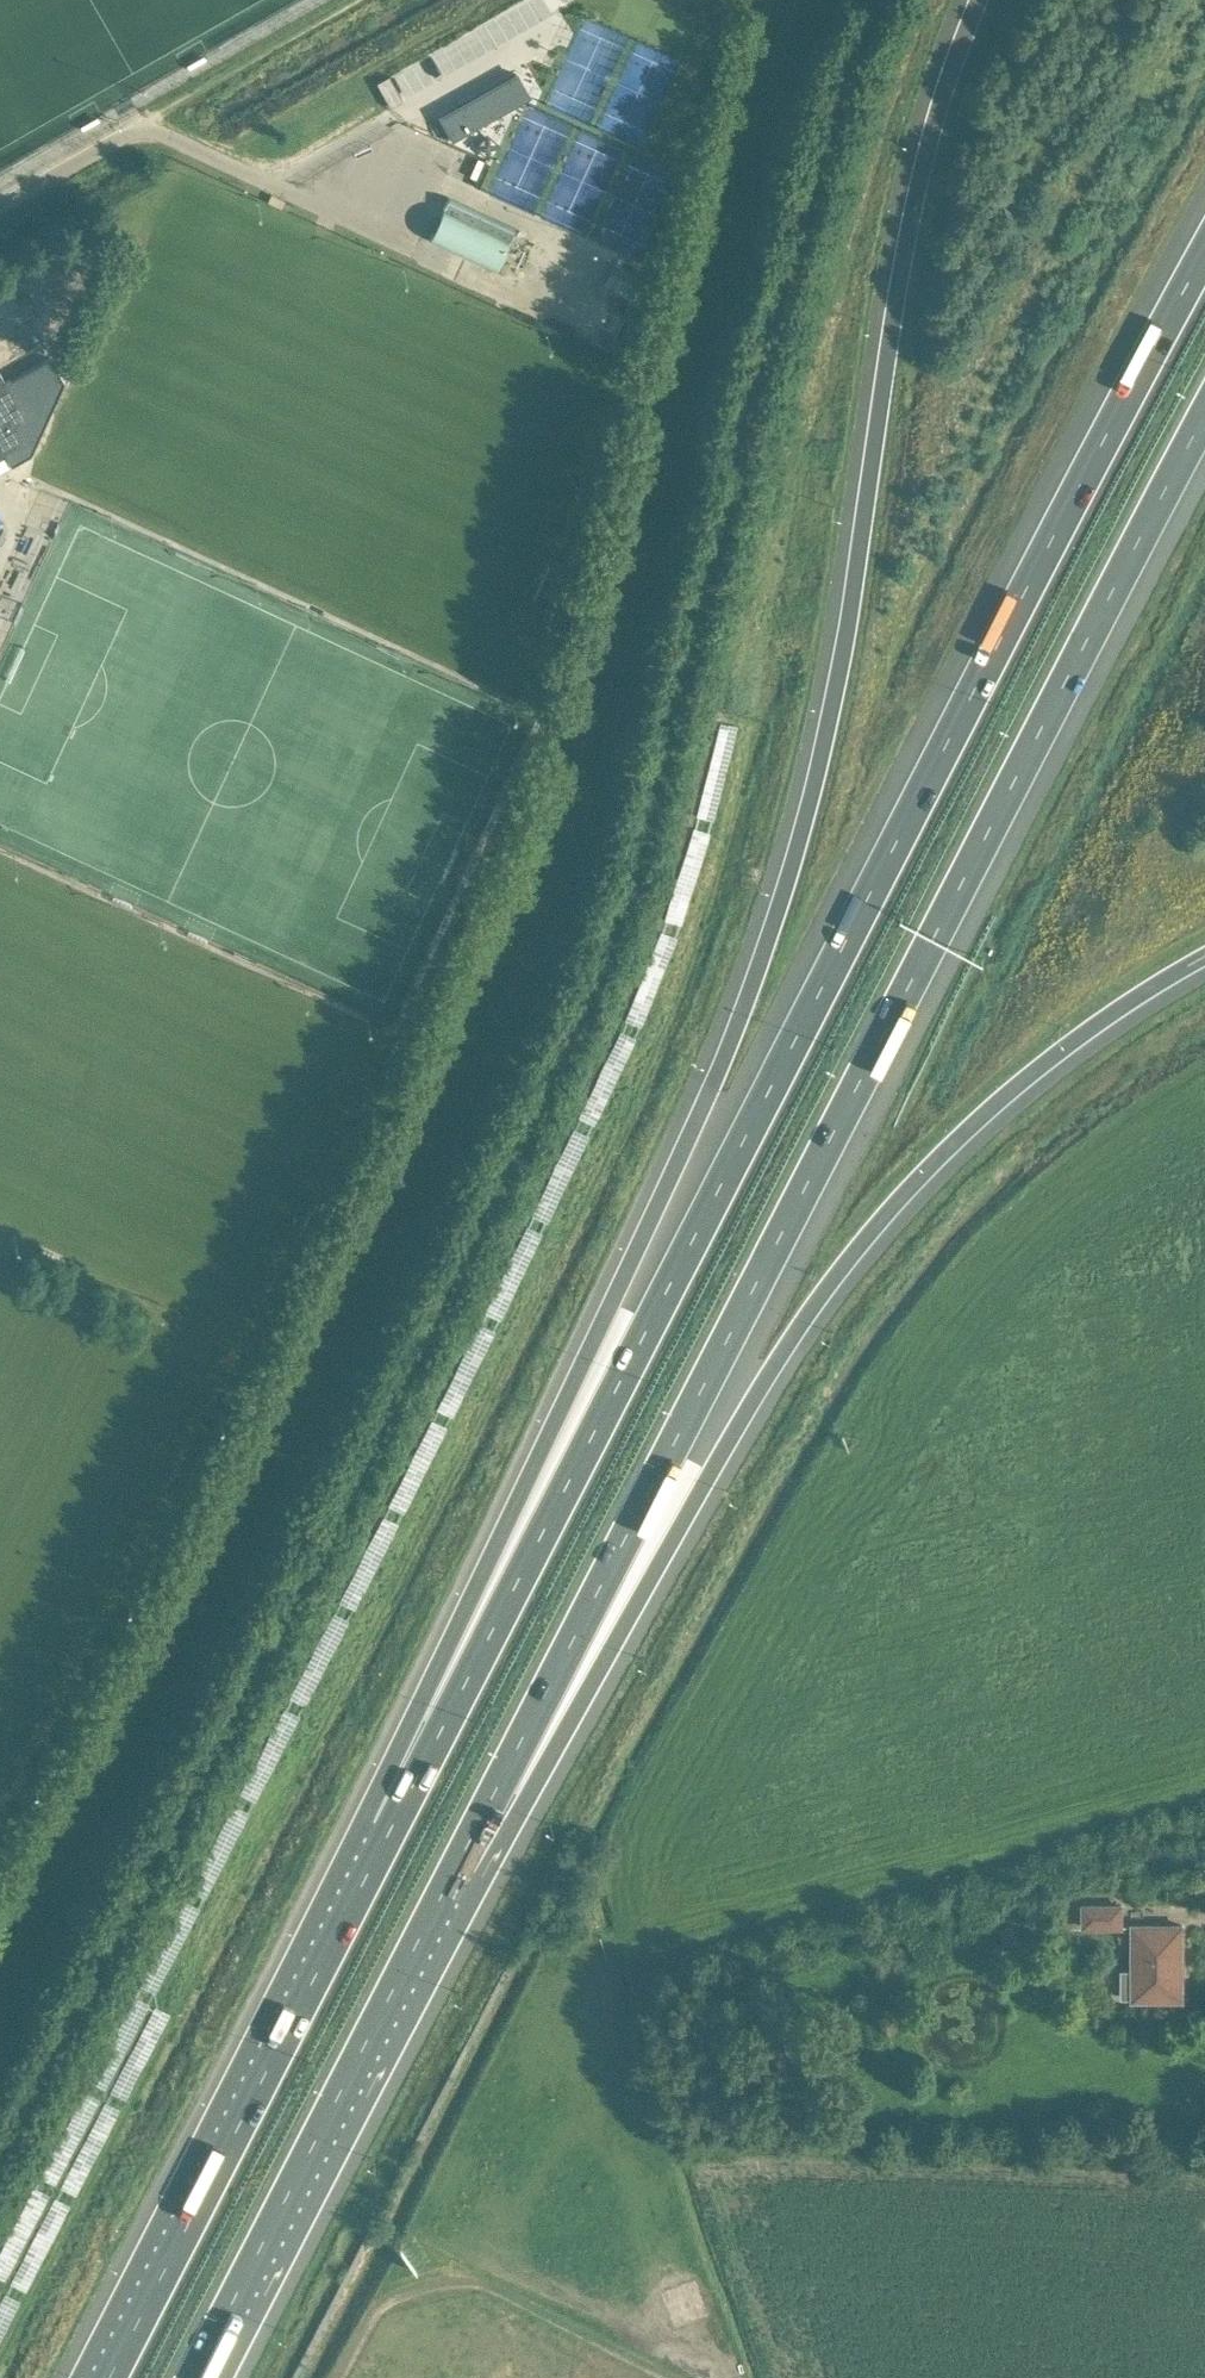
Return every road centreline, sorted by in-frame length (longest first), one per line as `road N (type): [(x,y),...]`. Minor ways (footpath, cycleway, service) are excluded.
road 1 (motorway): [(975,0),(924,138),(900,234),(853,582),(798,836),(746,995),(671,1168),(467,1593),(388,1829)]
road 2 (motorway): [(1204,249),(388,1829)]
road 3 (motorway): [(454,1867),(1204,422)]
road 4 (motorway): [(454,1867),(550,1753),(779,1359),(907,1188),(1072,1040),(1204,956)]
road 5 (motorway): [(388,1829),(110,2377)]
road 6 (motorway): [(193,2377),(454,1867)]

